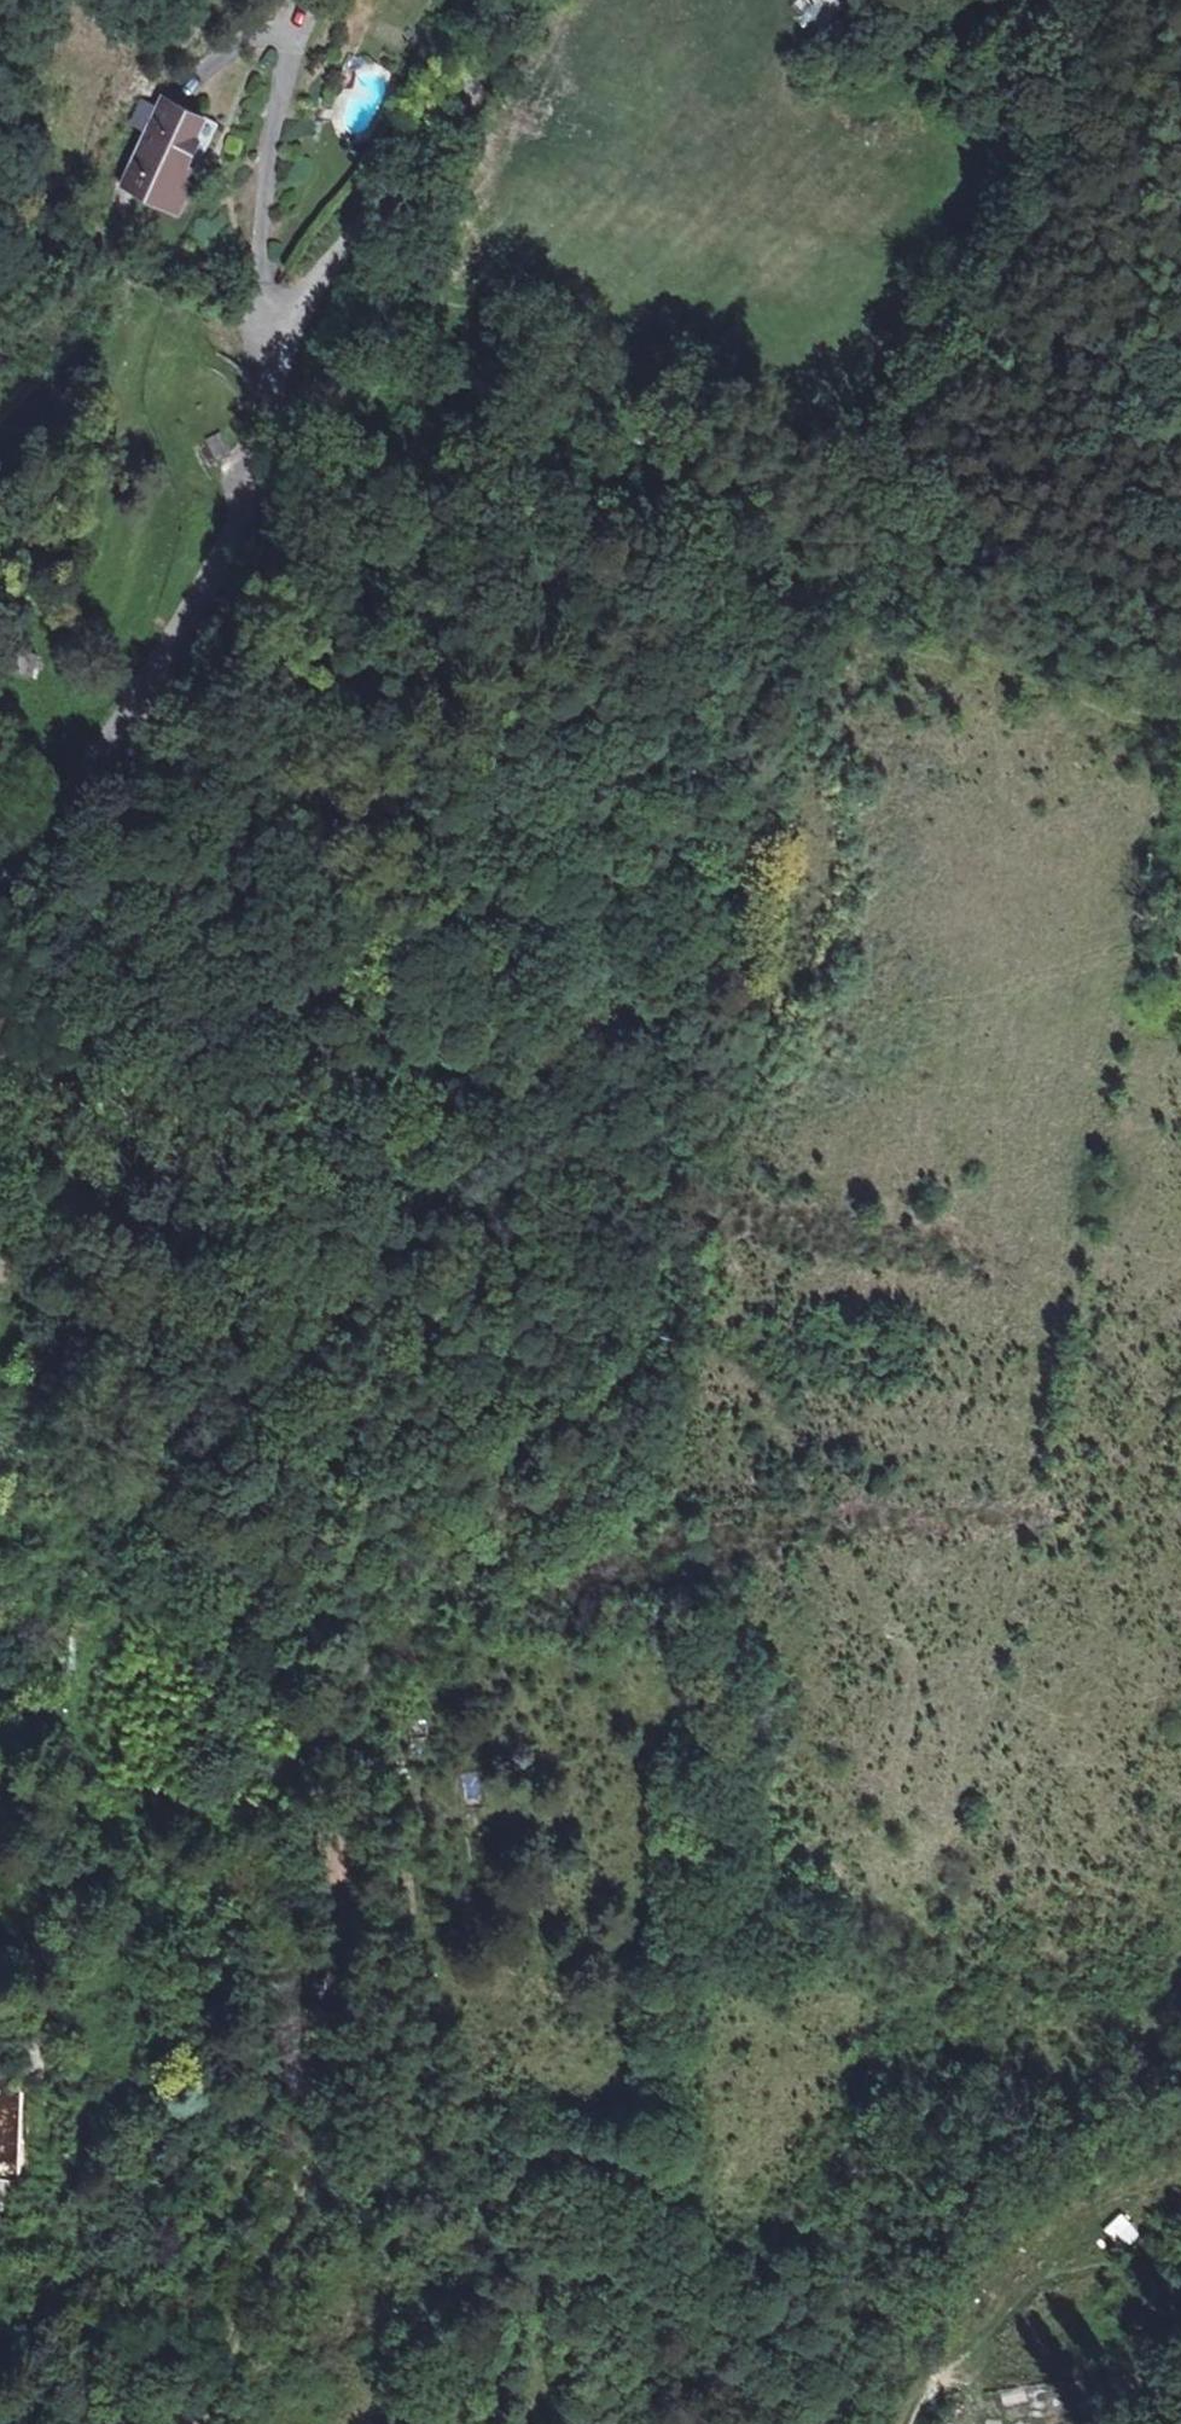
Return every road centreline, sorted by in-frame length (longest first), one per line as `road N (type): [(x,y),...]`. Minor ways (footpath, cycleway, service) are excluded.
road 1 (residential): [(513,0),(433,152),(288,317),(245,519),(0,890)]
road 2 (track): [(194,2423),(287,2220),(323,2110),(344,1981),(344,1846)]

